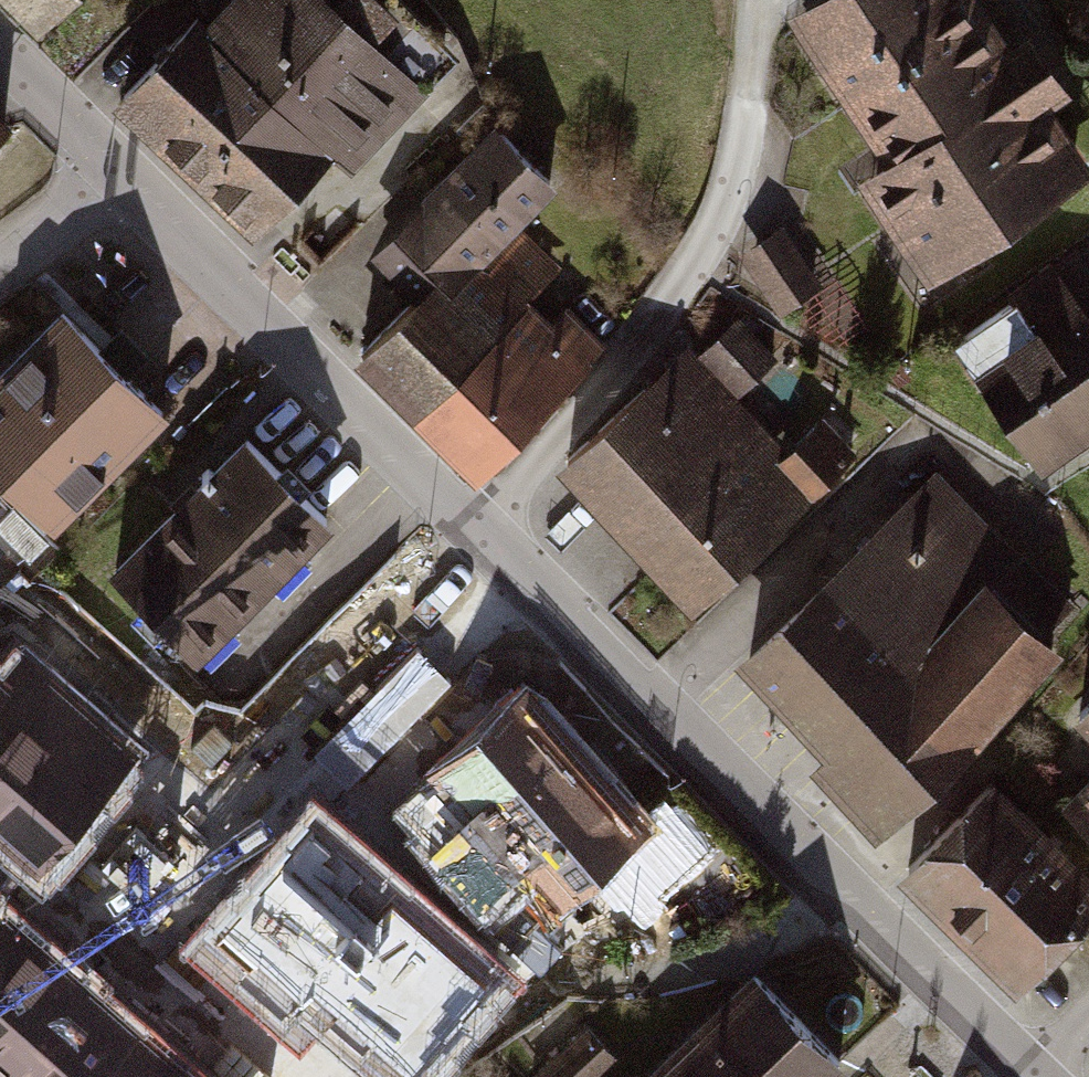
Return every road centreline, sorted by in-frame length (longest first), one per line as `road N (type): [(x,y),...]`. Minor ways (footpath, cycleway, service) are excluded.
road 1 (tertiary): [(476,528),(1034,1076)]
road 2 (residential): [(765,0),(737,178),(720,224),(663,314),(476,528)]
road 3 (tertiary): [(119,173),(476,528)]
road 4 (tertiary): [(0,52),(119,173)]
road 5 (residential): [(119,173),(0,262)]

